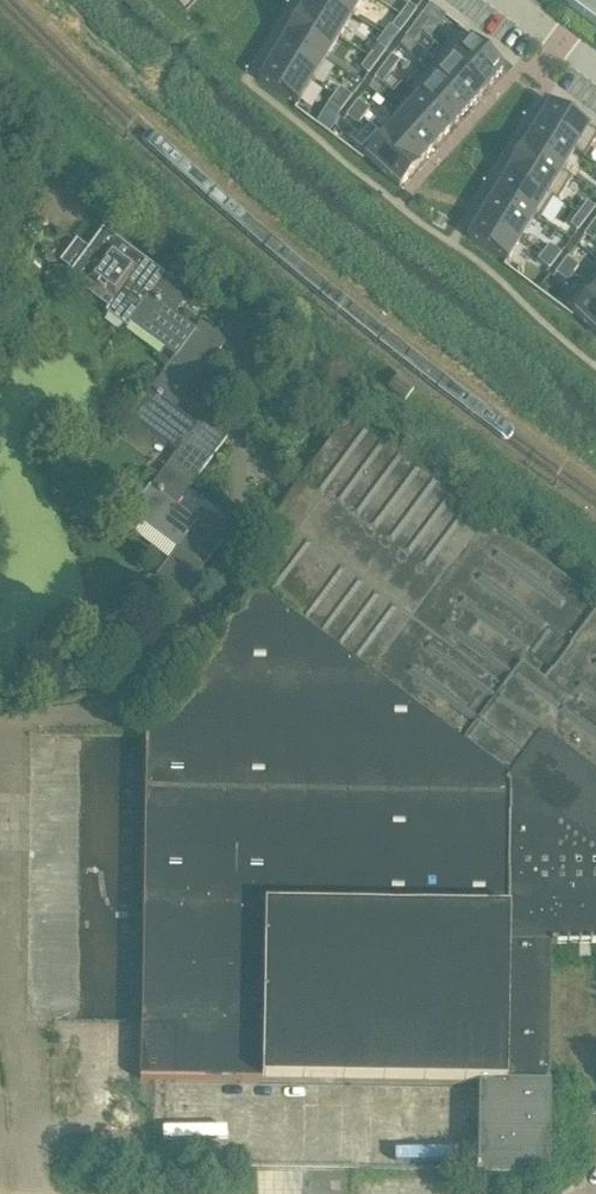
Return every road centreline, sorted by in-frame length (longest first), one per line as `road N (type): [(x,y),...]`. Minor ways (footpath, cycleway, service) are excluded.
road 1 (residential): [(0,730),(88,708),(162,662),(235,563),(239,332)]

